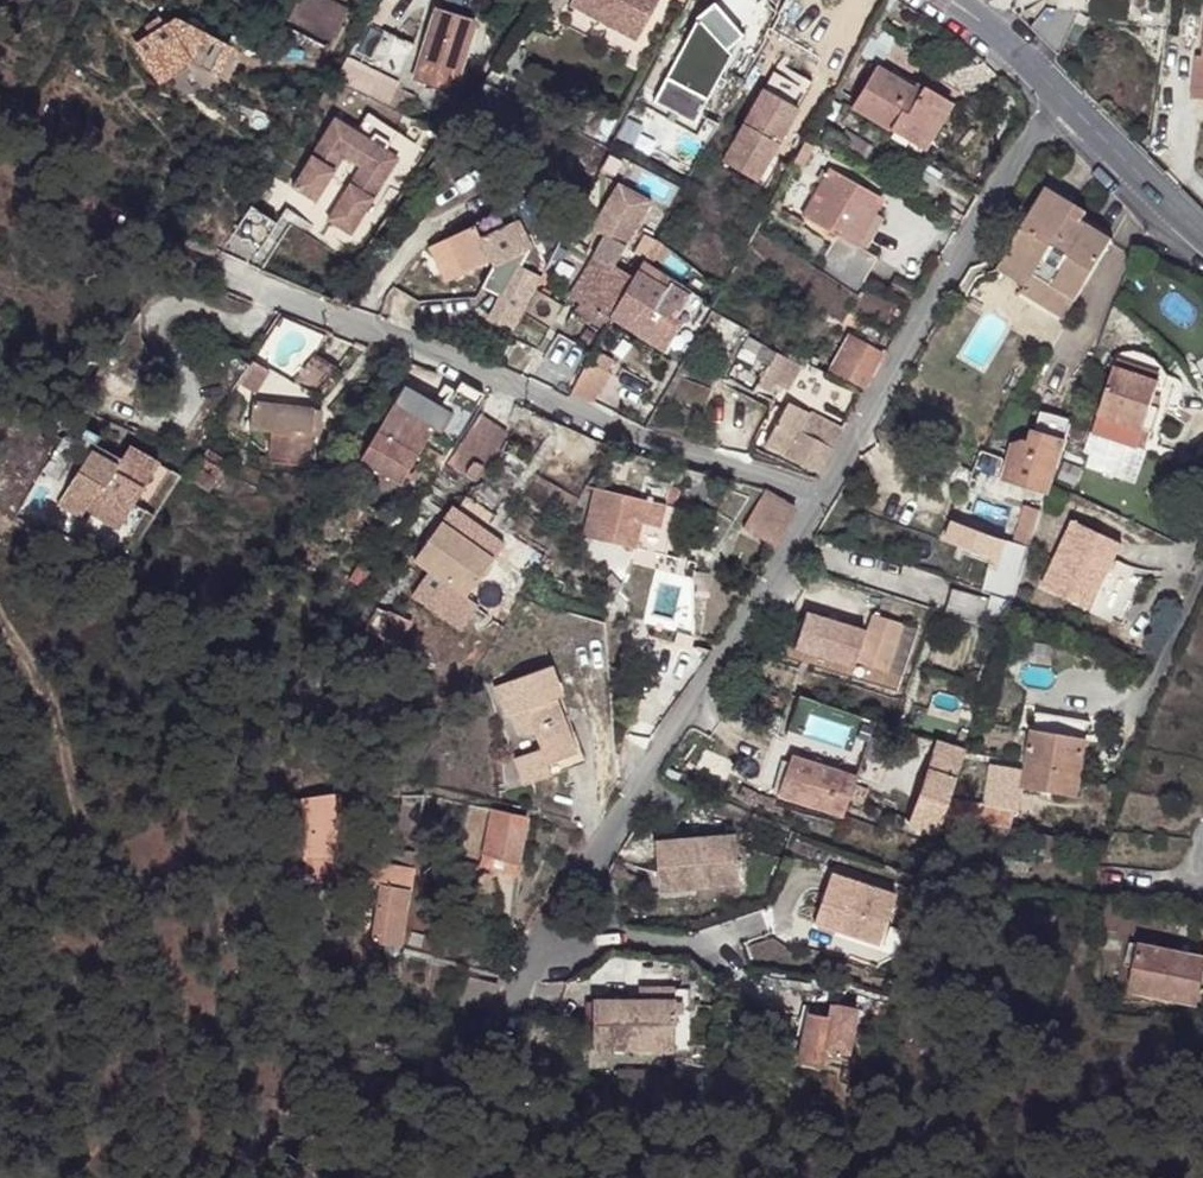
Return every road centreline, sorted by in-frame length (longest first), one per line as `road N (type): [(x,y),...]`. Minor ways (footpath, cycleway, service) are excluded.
road 1 (residential): [(813,501),(735,464),(620,432),(225,270)]
road 2 (residential): [(813,501),(778,586),(547,929),(510,1020)]
road 3 (residential): [(1067,106),(1015,159),(813,501)]
road 4 (unclassified): [(1067,106),(1202,241)]
road 5 (unclassified): [(940,0),(993,36),(1067,106)]

